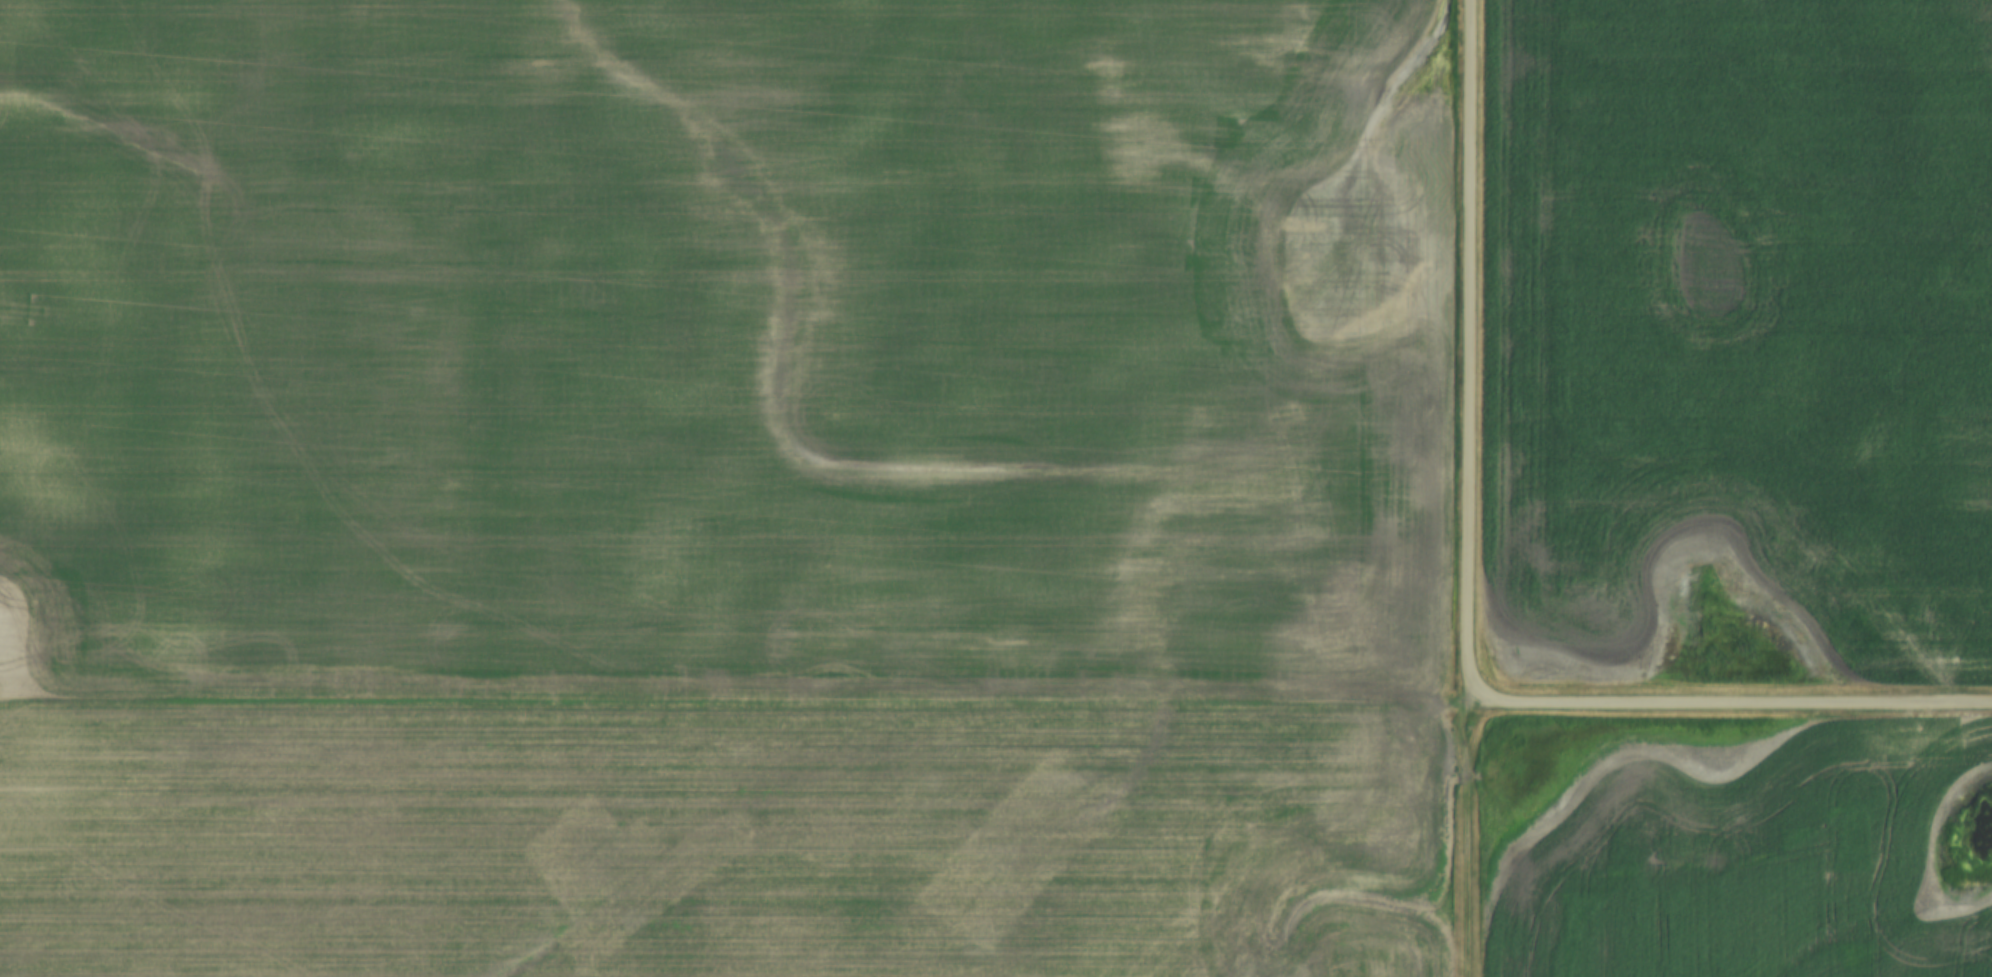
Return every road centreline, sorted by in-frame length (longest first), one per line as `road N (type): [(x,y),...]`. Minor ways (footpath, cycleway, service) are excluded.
road 1 (residential): [(1472,702),(1474,0)]
road 2 (residential): [(1991,706),(1472,702)]
road 3 (track): [(1474,976),(1472,702)]

